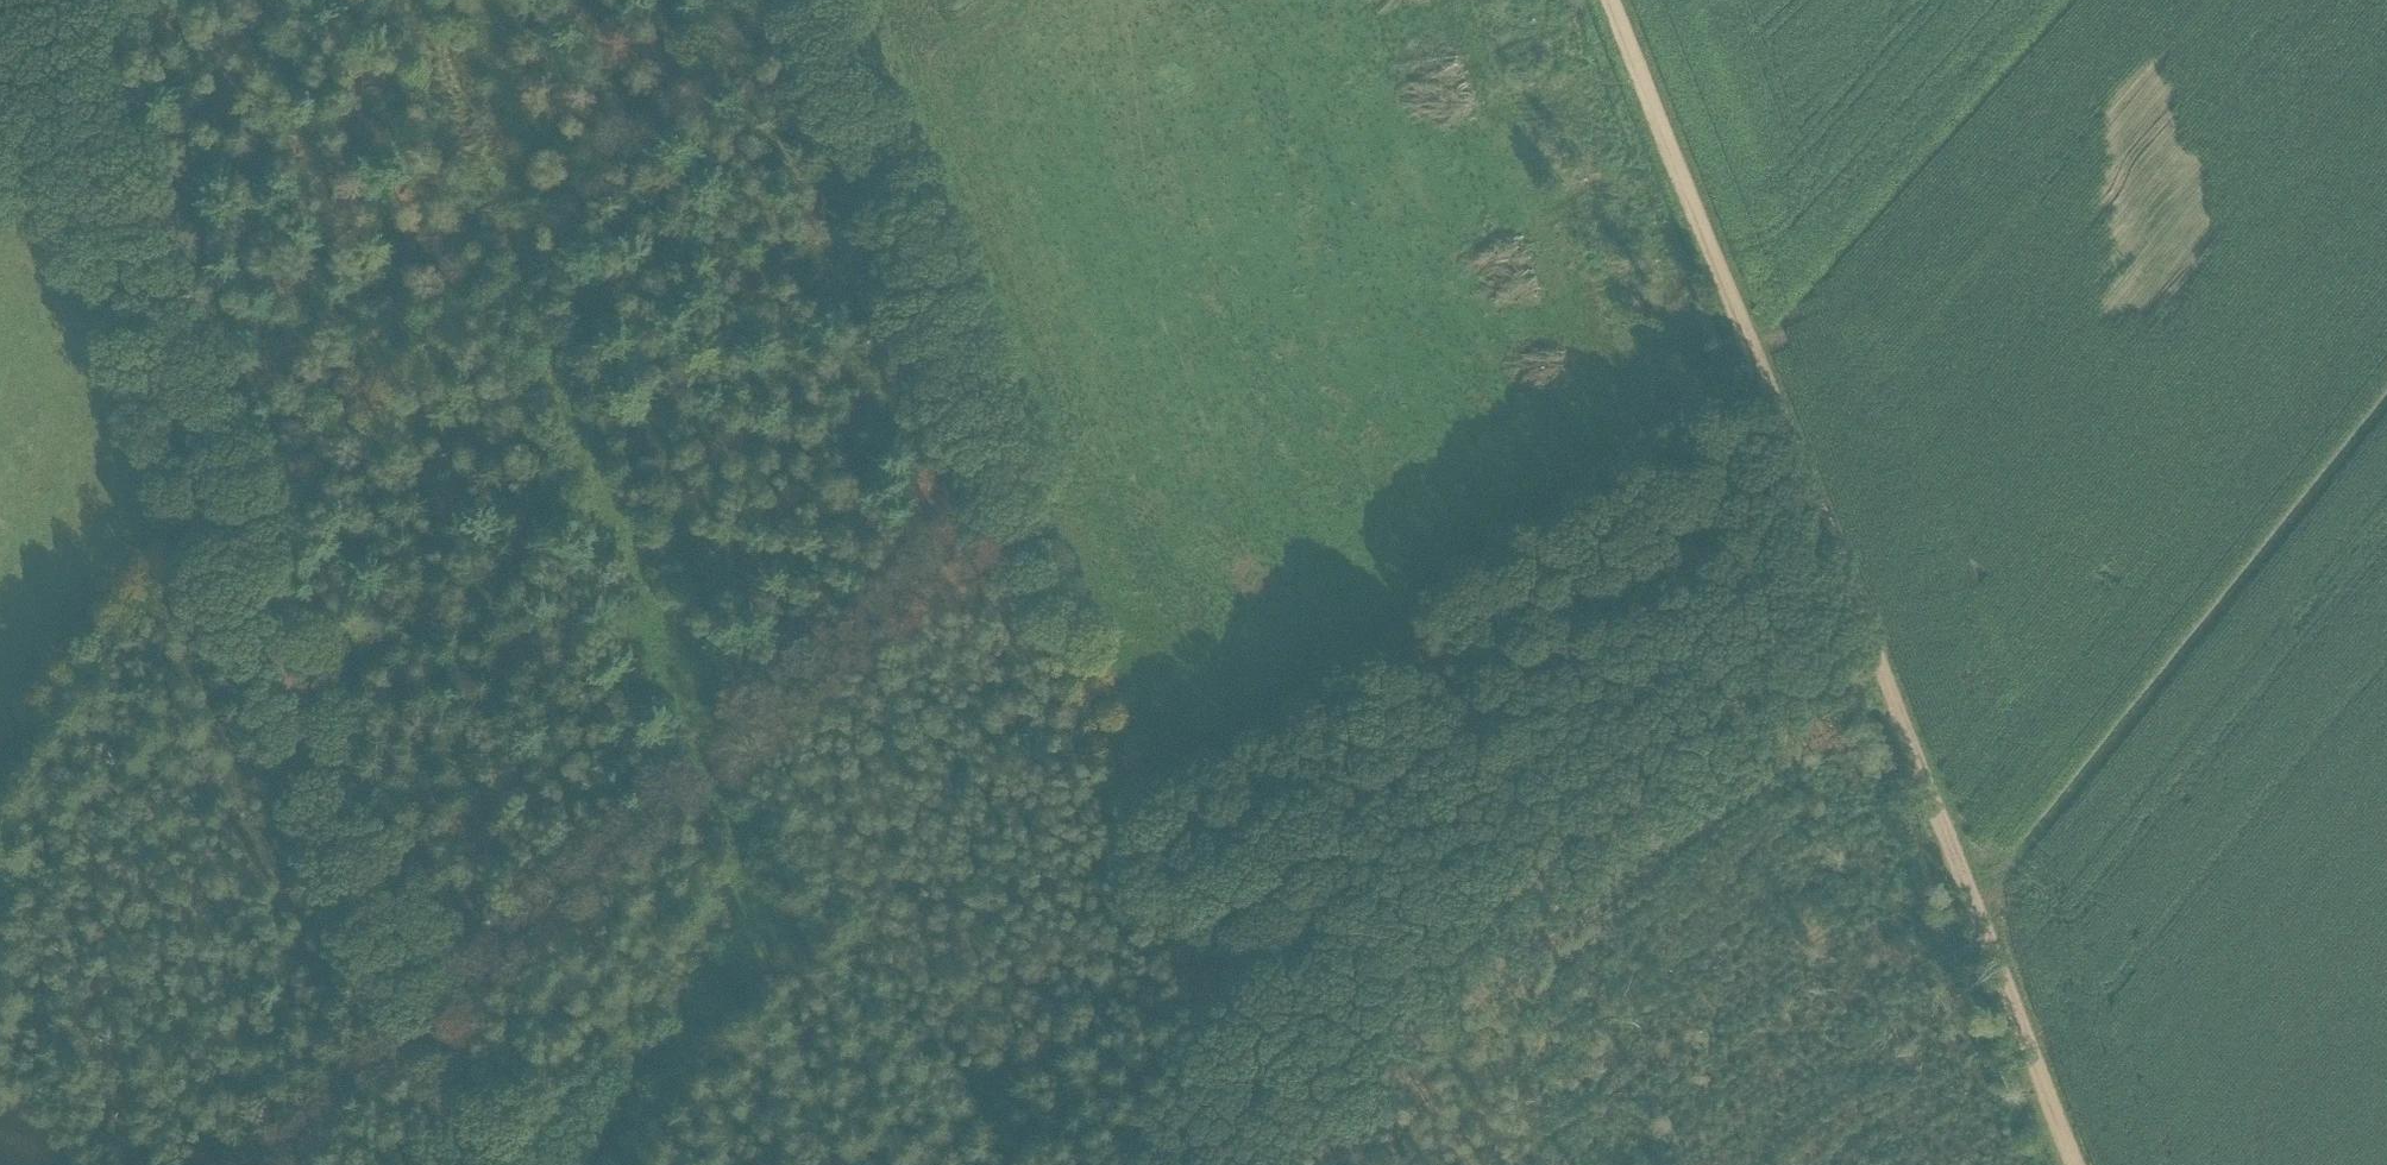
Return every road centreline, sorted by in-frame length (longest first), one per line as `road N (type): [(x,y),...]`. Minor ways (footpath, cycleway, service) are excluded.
road 1 (track): [(1176,1164),(1826,589)]
road 2 (track): [(1595,0),(1826,589)]
road 3 (track): [(1826,589),(2055,1164)]

